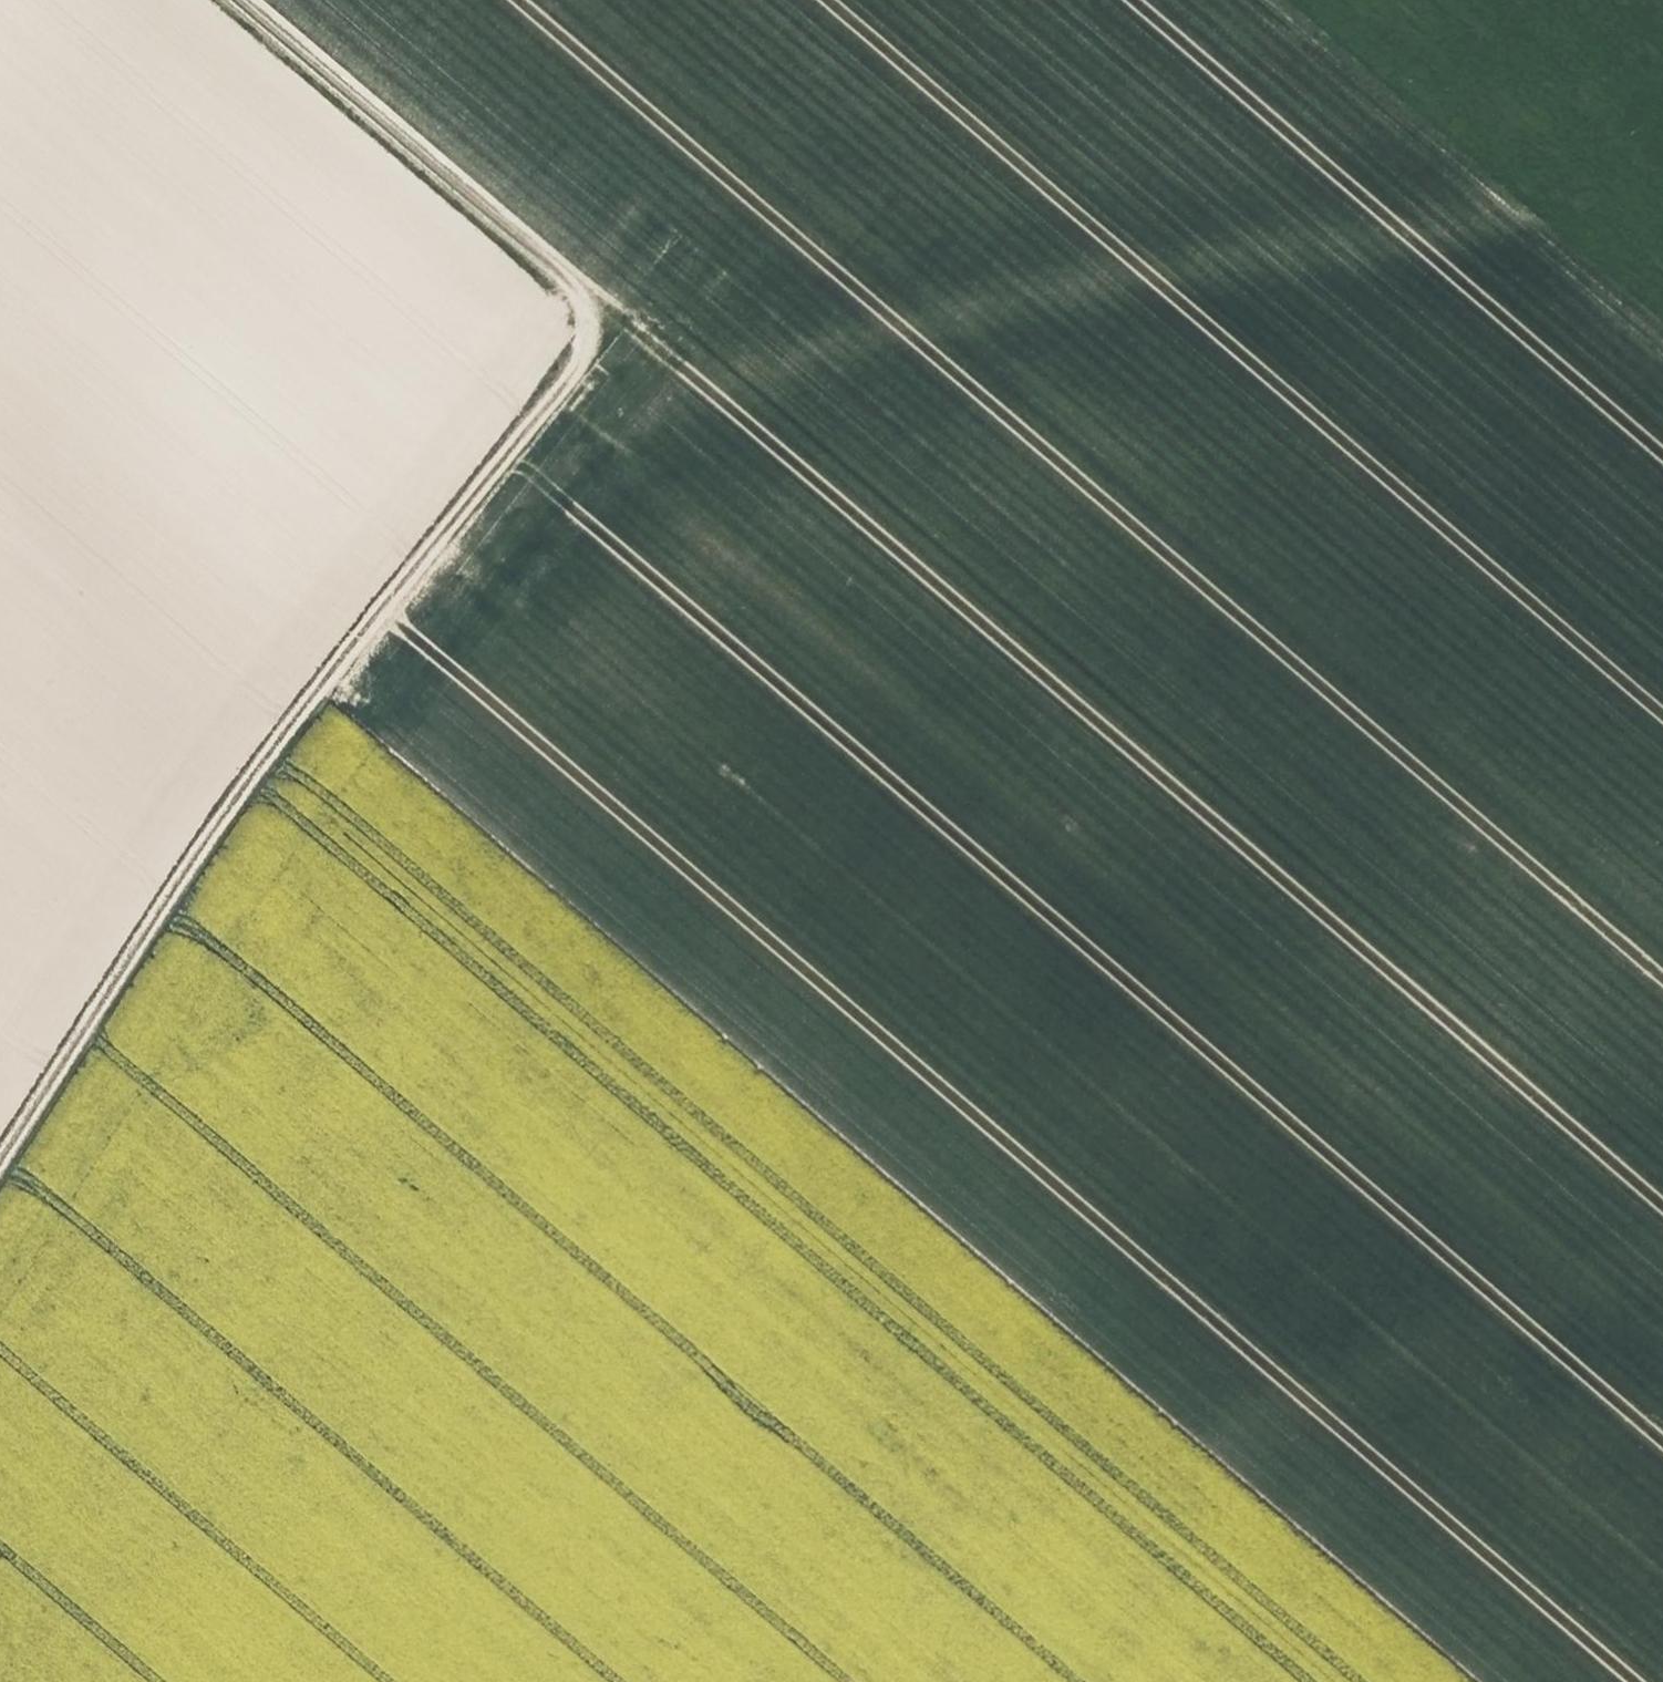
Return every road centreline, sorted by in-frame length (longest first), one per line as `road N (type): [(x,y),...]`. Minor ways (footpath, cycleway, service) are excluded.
road 1 (track): [(0,1175),(302,715),(603,328),(222,0)]

